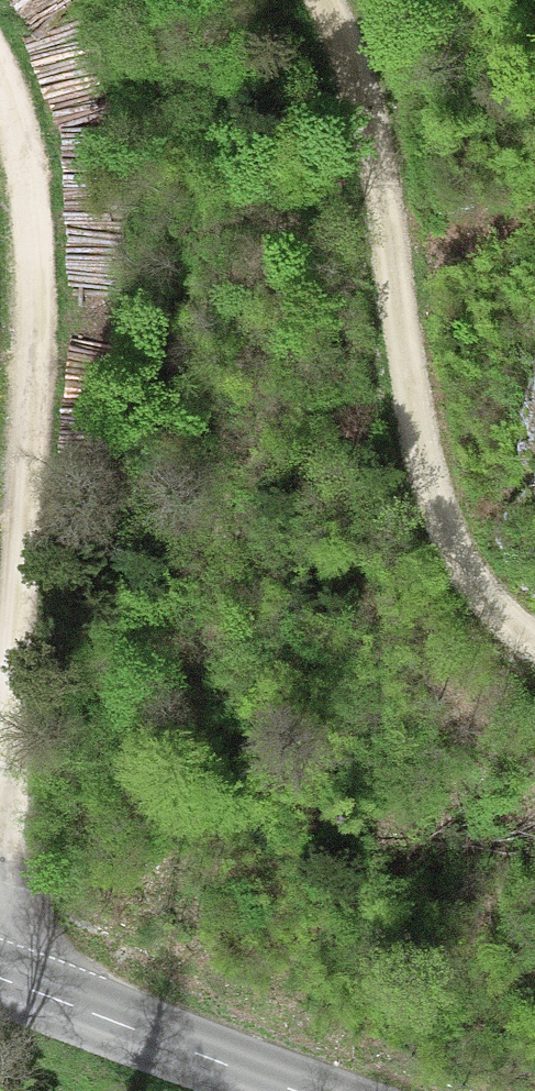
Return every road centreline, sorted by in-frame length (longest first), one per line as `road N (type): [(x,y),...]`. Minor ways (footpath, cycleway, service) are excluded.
road 1 (track): [(0,86),(29,161),(38,221),(0,821)]
road 2 (track): [(534,640),(473,580),(432,491),(382,176),(324,0)]
road 3 (tertiary): [(0,978),(303,1090)]

